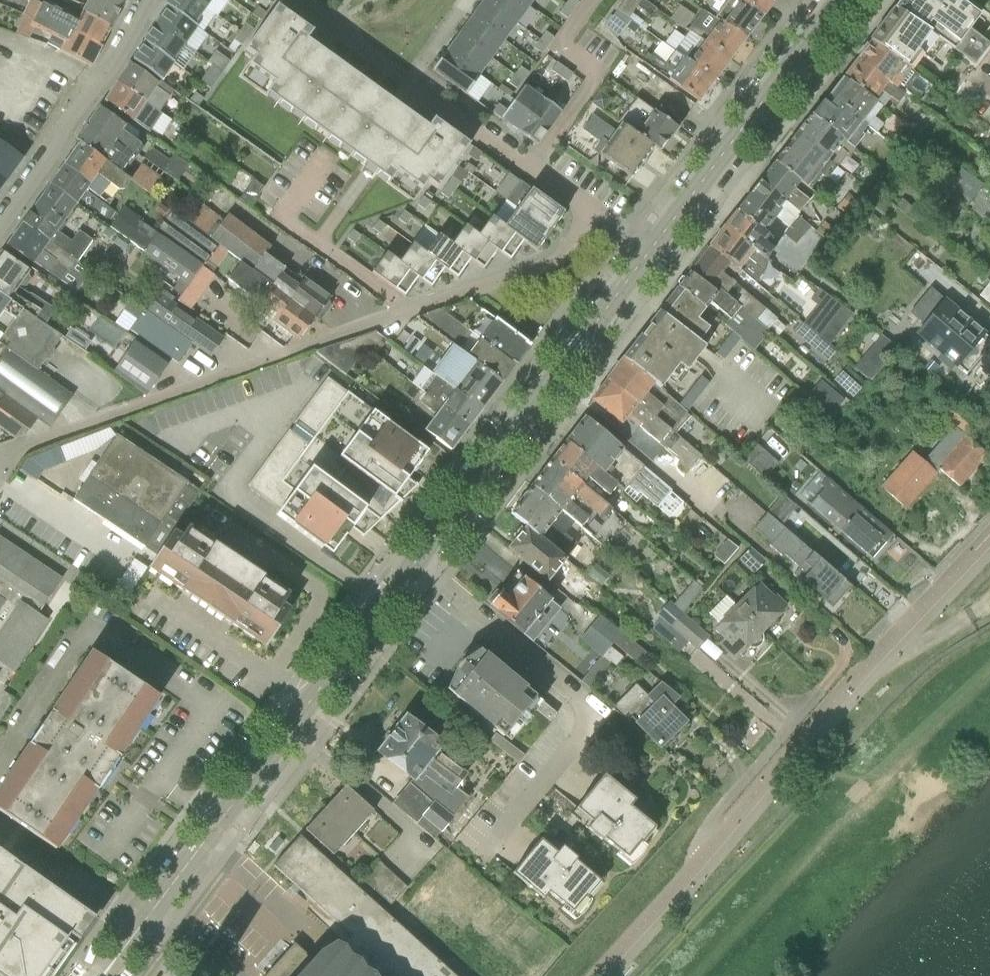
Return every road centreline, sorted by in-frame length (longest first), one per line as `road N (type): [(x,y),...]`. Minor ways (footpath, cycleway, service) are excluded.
road 1 (tertiary): [(104,975),(651,251)]
road 2 (residential): [(0,465),(11,448),(554,261),(593,210)]
road 3 (residential): [(298,0),(593,210)]
road 4 (tertiary): [(651,251),(840,0)]
road 5 (residential): [(0,222),(98,84),(142,0)]
road 6 (track): [(989,599),(917,647),(873,659)]

